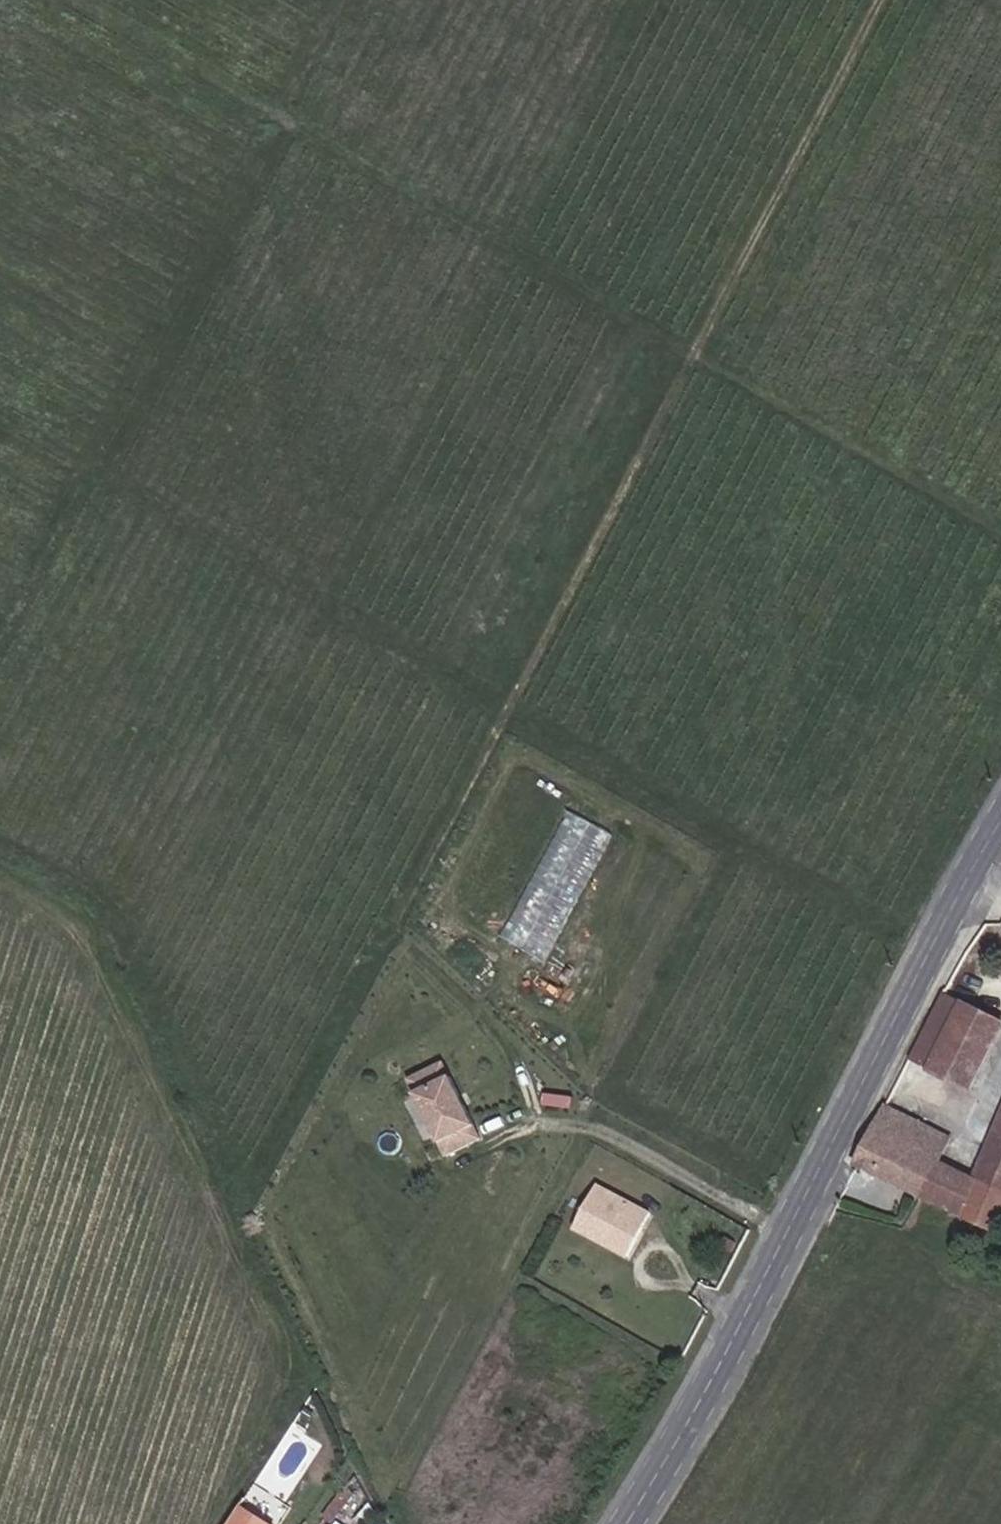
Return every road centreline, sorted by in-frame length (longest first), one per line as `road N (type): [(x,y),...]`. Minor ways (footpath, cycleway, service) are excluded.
road 1 (secondary): [(1000,818),(706,1389),(624,1523)]

